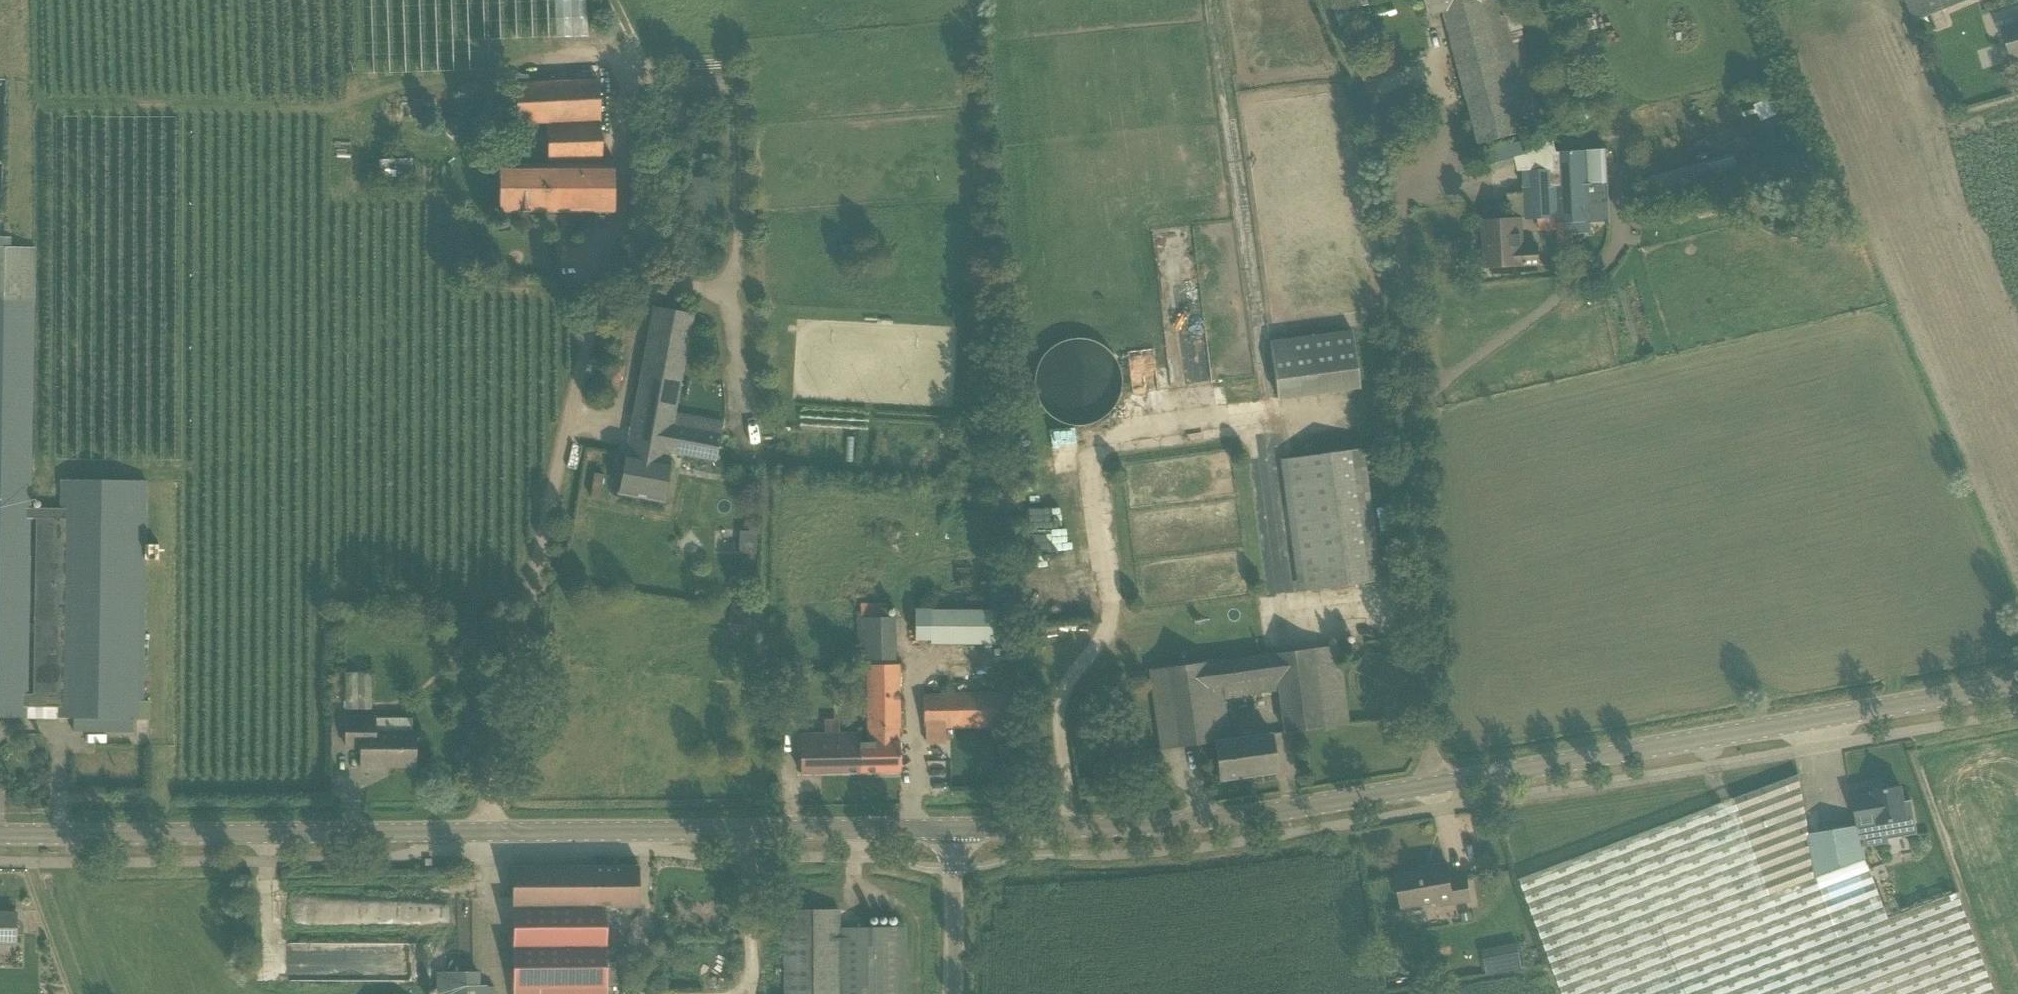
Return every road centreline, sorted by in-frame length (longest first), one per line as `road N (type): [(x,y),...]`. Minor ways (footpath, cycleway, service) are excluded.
road 1 (tertiary): [(954,832),(1128,829),(1275,814),(2017,683)]
road 2 (tertiary): [(954,832),(0,831)]
road 3 (track): [(487,851),(500,722),(593,357),(610,258),(638,215),(649,76),(640,38),(617,0)]
road 4 (unclassified): [(950,993),(954,832)]

